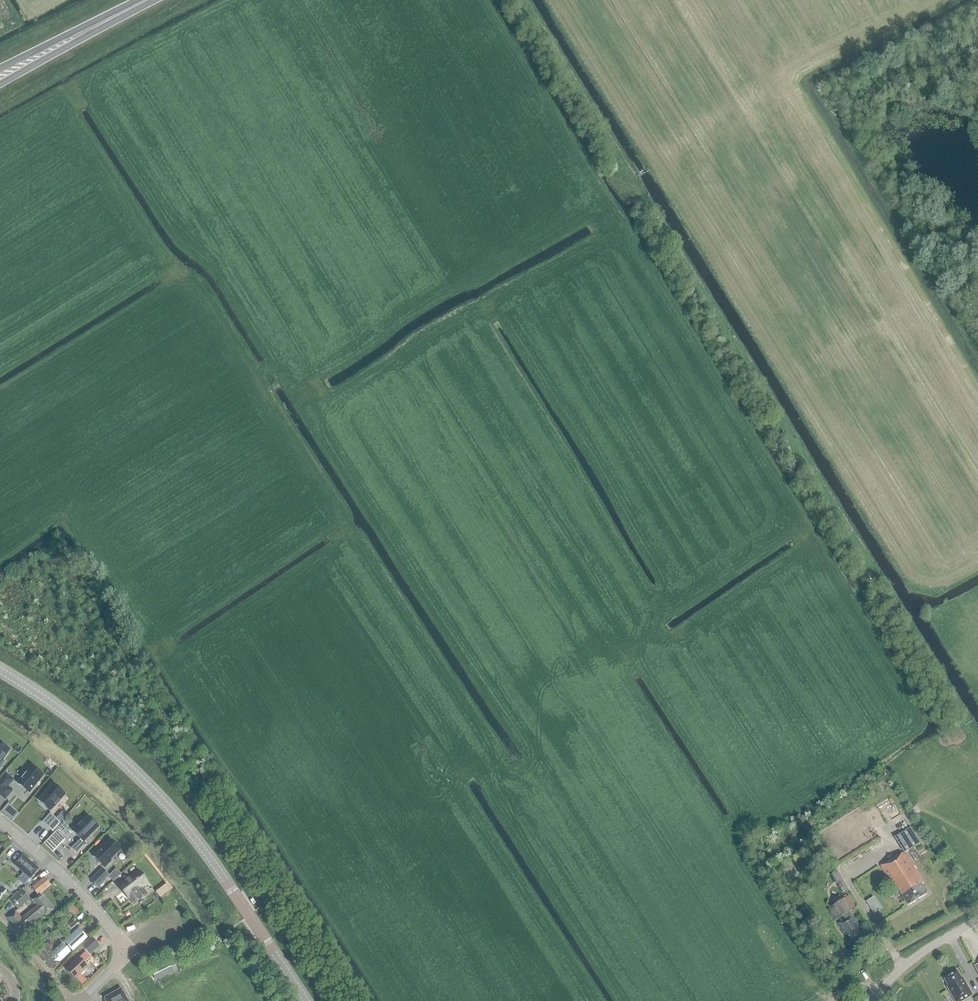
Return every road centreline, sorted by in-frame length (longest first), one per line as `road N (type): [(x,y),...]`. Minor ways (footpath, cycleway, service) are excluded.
road 1 (tertiary): [(0,670),(148,786),(219,871),(307,1000)]
road 2 (residential): [(83,1000),(129,952),(47,862),(0,823)]
road 3 (primary): [(0,84),(154,0)]
road 4 (primary): [(135,0),(0,66)]
road 5 (unclassified): [(873,1000),(908,962),(977,923)]

